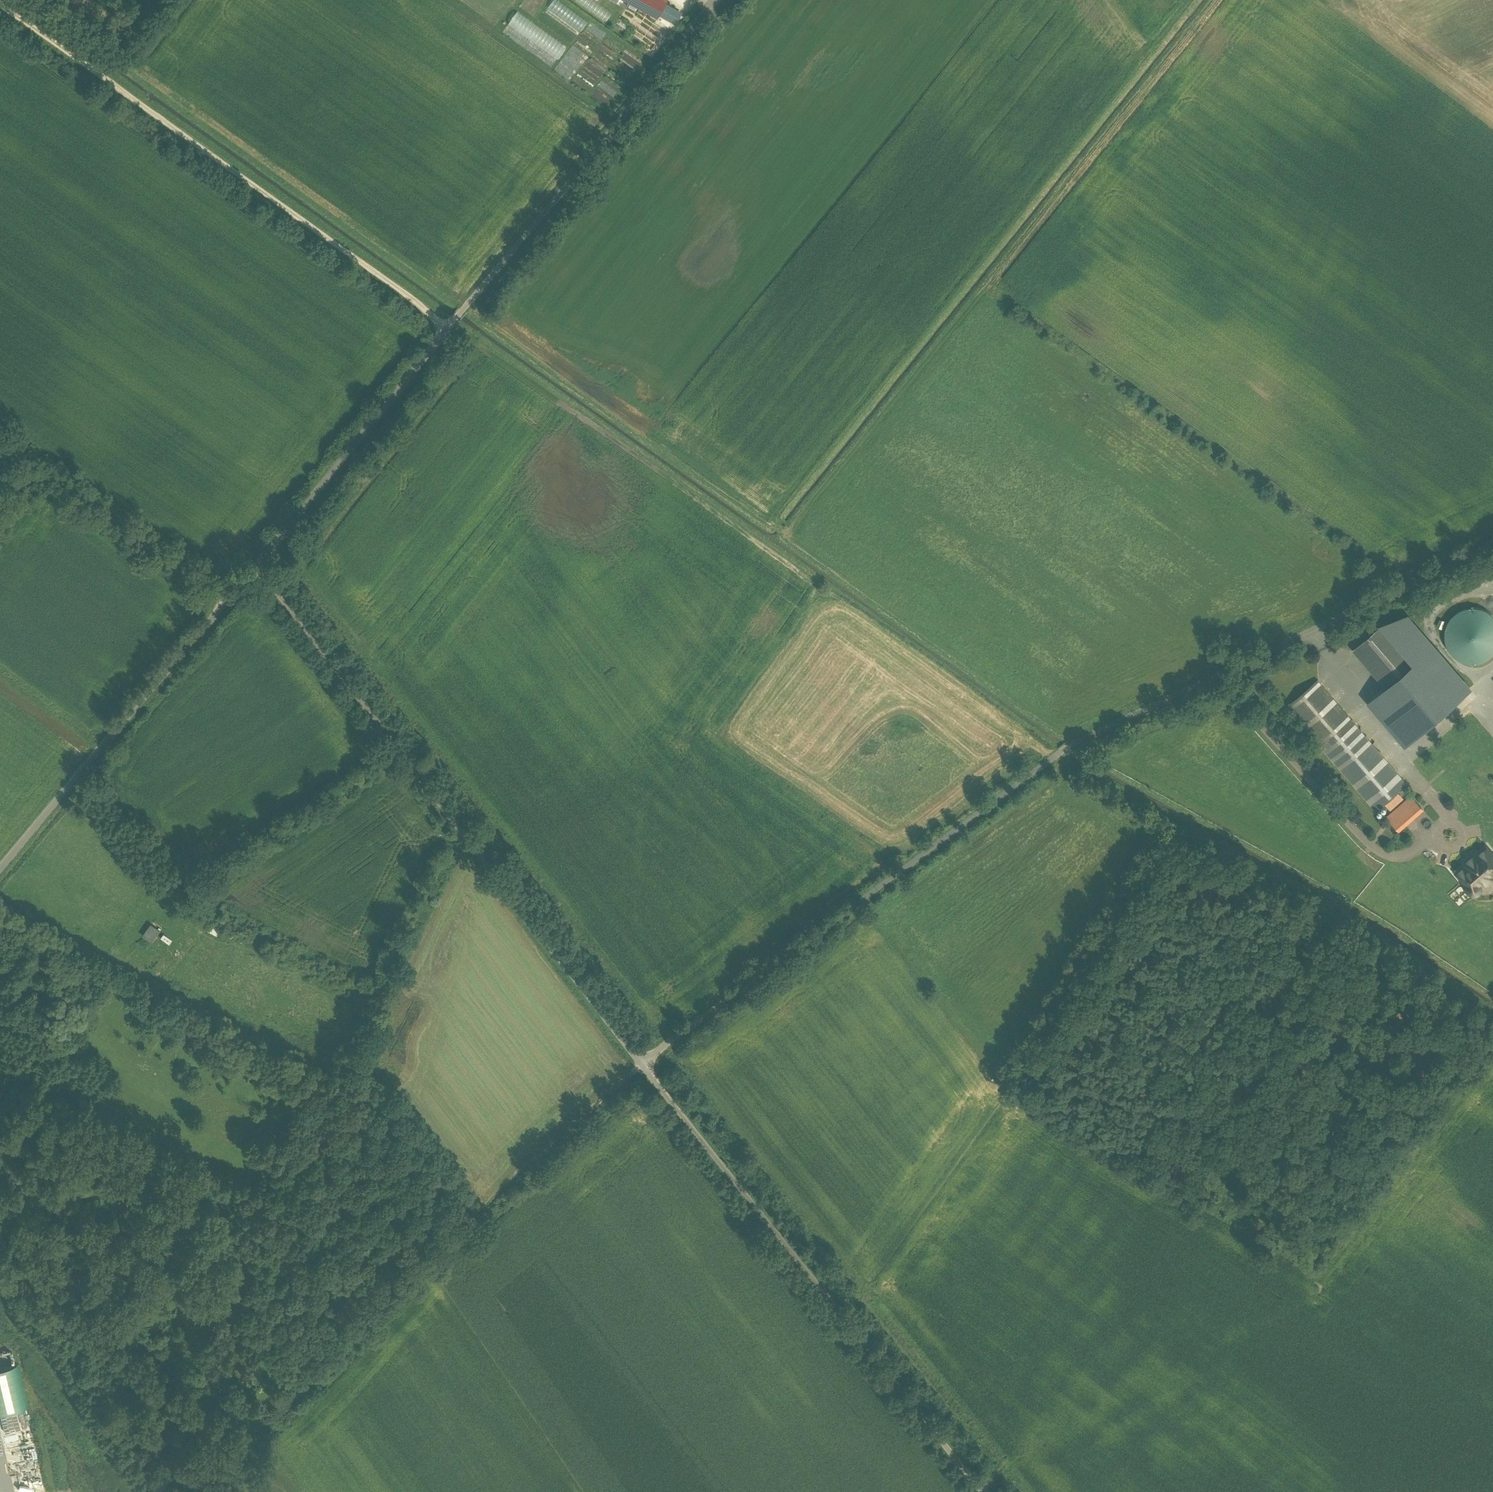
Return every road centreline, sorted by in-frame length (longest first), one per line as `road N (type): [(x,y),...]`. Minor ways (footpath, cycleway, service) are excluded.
road 1 (unclassified): [(1492,548),(1080,743),(642,1066)]
road 2 (unclassified): [(255,564),(712,0)]
road 3 (unclassified): [(255,564),(642,1066)]
road 4 (track): [(0,7),(450,328)]
road 5 (unclassified): [(642,1066),(980,1491)]
road 6 (unclassified): [(0,872),(255,564)]
road 7 (track): [(0,909),(142,979)]

